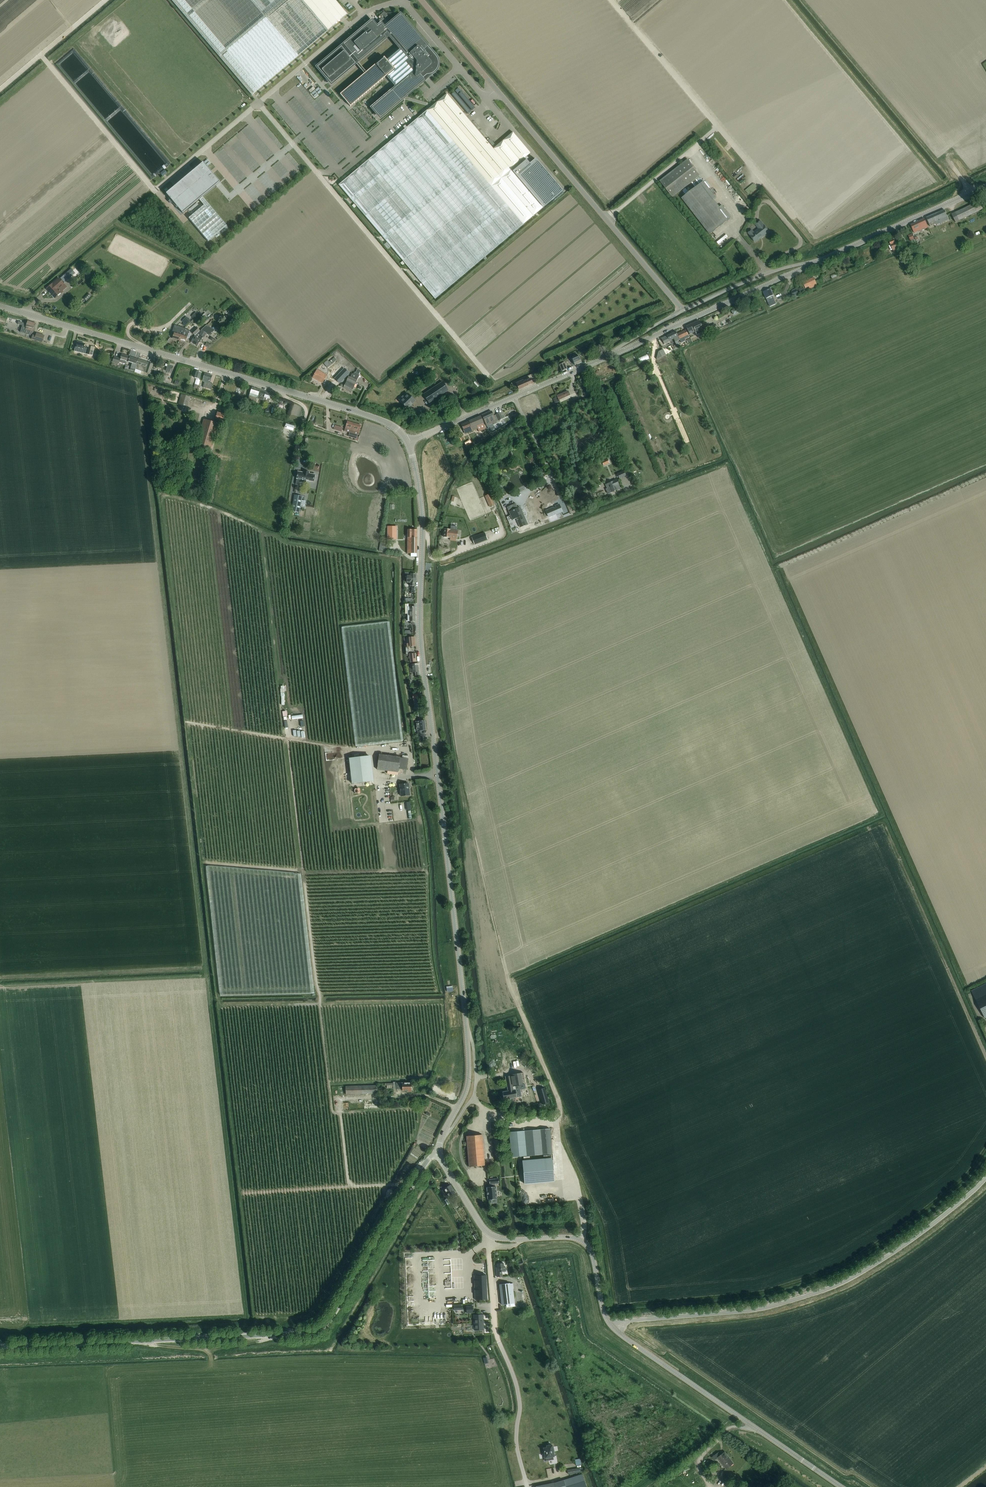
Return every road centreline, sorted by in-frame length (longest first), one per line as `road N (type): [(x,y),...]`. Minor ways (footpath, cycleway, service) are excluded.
road 1 (tertiary): [(437,1152),(464,1096),(469,1065),(422,652),(420,493),(407,441)]
road 2 (unclassified): [(0,1348),(316,1331),(332,1321),(437,1152)]
road 3 (track): [(557,1120),(559,1102),(508,976),(464,804),(448,700)]
road 4 (tertiary): [(407,441),(390,424),(324,402),(0,306)]
road 5 (unclassified): [(614,1329),(806,1299),(893,1256),(985,1180)]
road 6 (residential): [(683,310),(421,0)]
road 7 (tertiary): [(614,1329),(584,1242),(488,1235),(437,1152)]
road 8 (track): [(611,0),(793,216)]
road 9 (tertiary): [(842,1486),(614,1329)]
road 10 (tertiary): [(610,356),(823,260)]
road 11 (tertiary): [(407,441),(610,356)]
road 12 (track): [(424,1166),(398,1183),(243,1194)]
road 13 (tertiary): [(823,260),(985,186)]
road 14 (residential): [(683,310),(767,272),(823,260)]

